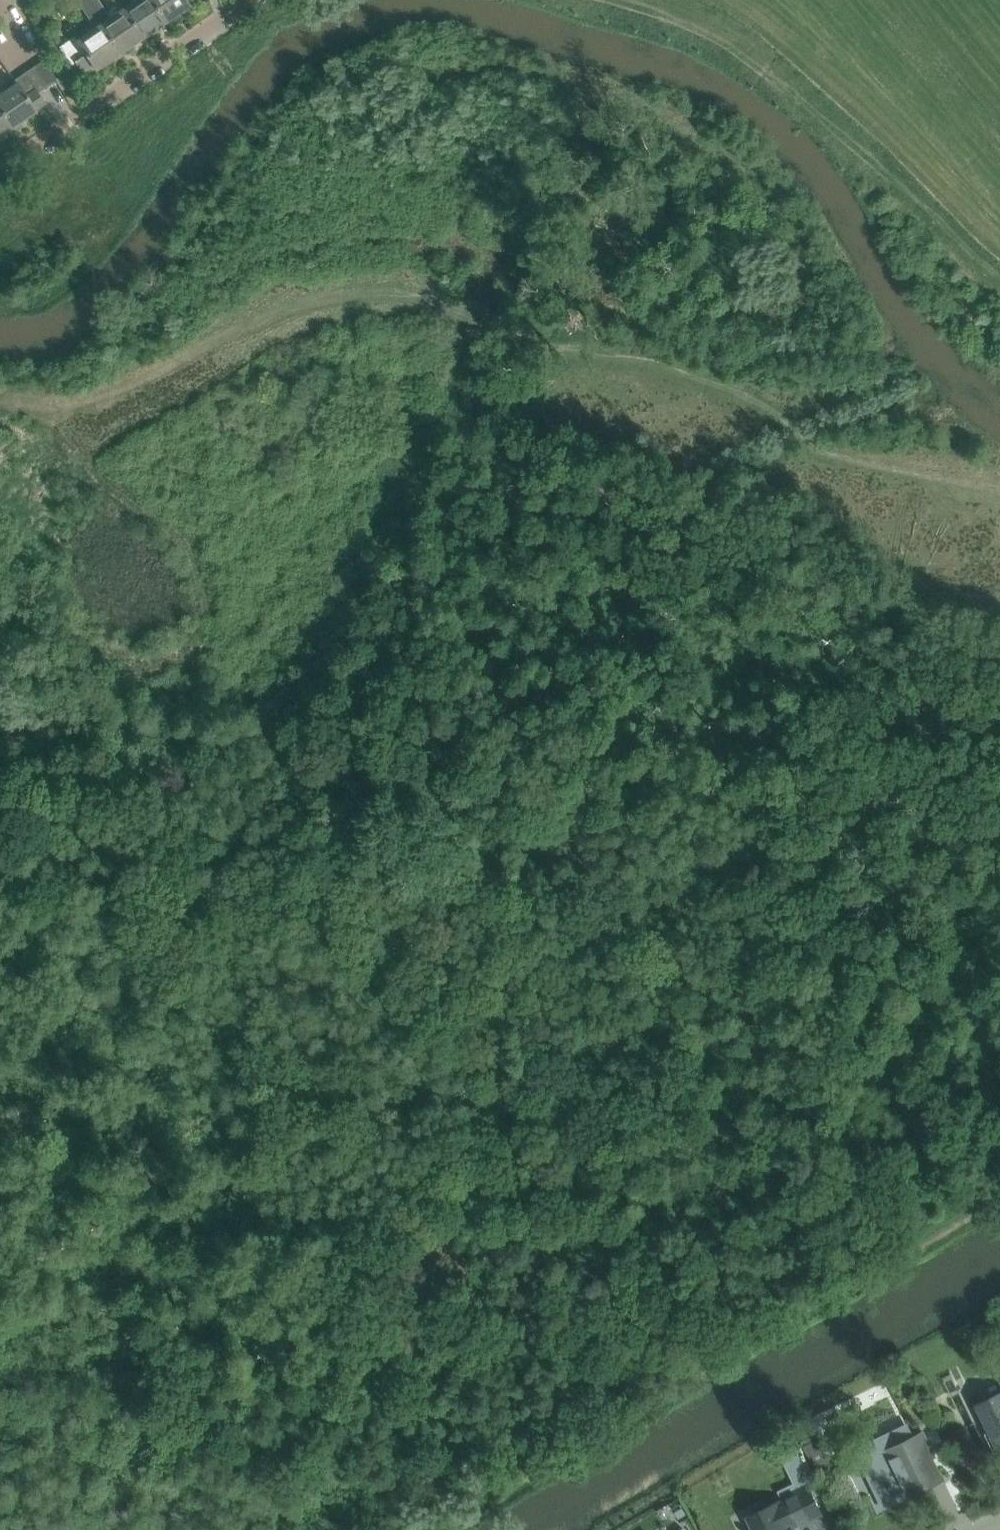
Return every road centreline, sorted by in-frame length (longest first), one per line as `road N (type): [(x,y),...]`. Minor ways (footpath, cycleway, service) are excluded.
road 1 (unclassified): [(0,170),(247,0)]

